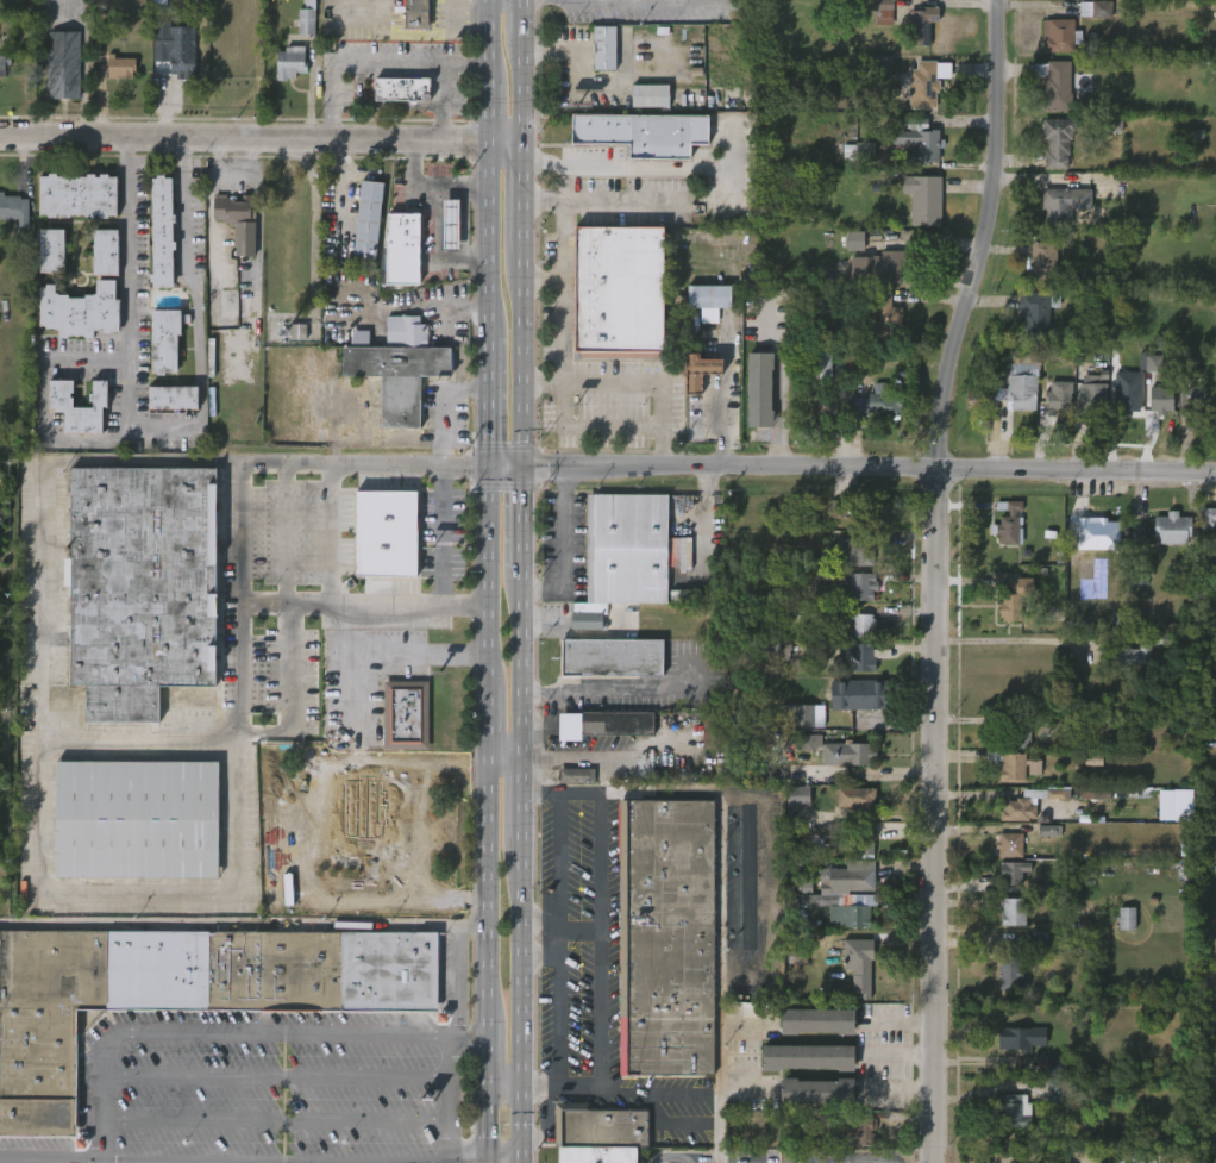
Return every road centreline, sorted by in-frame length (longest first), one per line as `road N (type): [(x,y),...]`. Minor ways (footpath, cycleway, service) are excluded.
road 1 (residential): [(935,1162),(939,469),(963,314),(992,214),(1000,0)]
road 2 (residential): [(489,464),(1215,473)]
road 3 (primary): [(489,464),(487,1162)]
road 4 (tertiary): [(0,136),(488,143),(520,155)]
road 5 (residential): [(0,1159),(520,1162)]
road 6 (residential): [(125,137),(131,430),(198,429)]
road 7 (primary): [(488,0),(488,329)]
road 8 (primary): [(520,1162),(521,838)]
road 9 (residential): [(198,429),(199,319),(184,269),(182,183)]
road 10 (residential): [(126,358),(44,363),(42,431),(48,439),(117,440),(131,430)]
road 11 (primary): [(522,463),(520,254)]
road 12 (primary): [(521,759),(522,567)]
road 13 (primary): [(488,329),(489,464)]
road 14 (primary): [(520,155),(520,33)]

